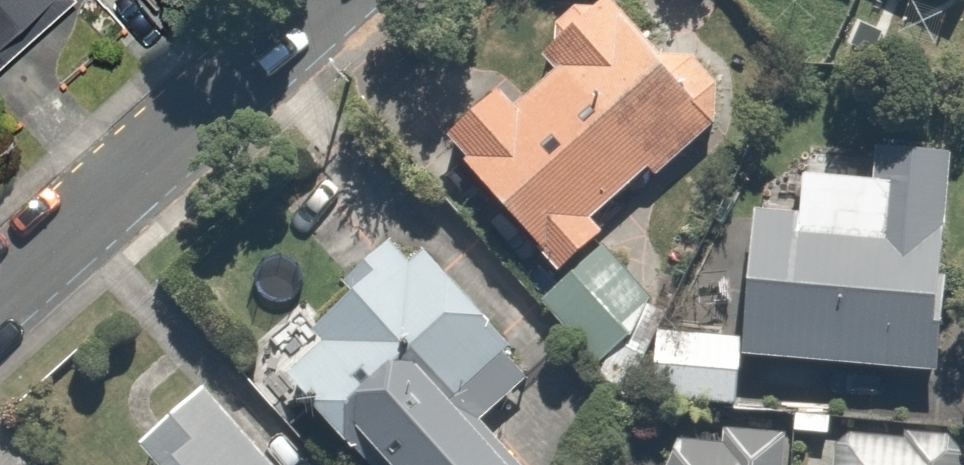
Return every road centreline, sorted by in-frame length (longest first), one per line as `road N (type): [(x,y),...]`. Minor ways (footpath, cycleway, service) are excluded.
road 1 (residential): [(0,286),(322,0)]

